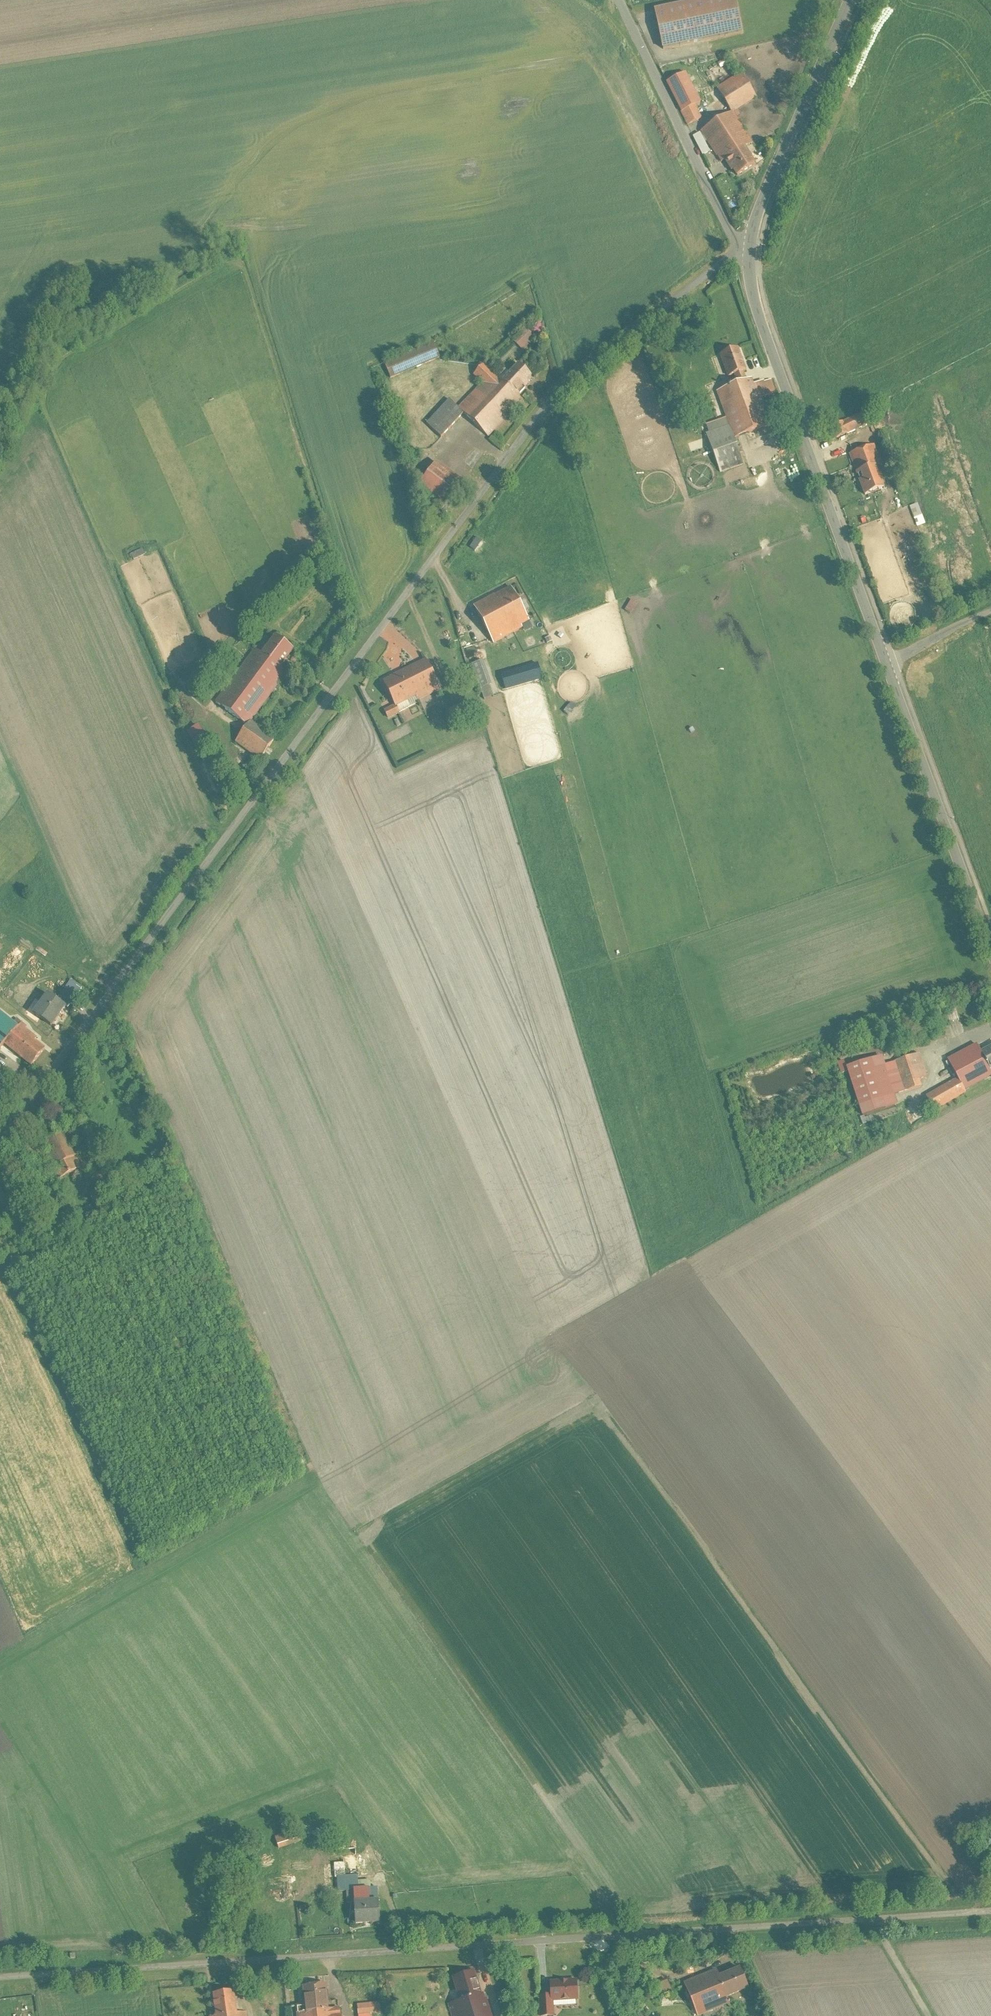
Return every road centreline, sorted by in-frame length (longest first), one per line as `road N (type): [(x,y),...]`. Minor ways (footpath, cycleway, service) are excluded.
road 1 (unclassified): [(748,251),(551,397),(0,1140)]
road 2 (unclassified): [(0,1978),(990,1911)]
road 3 (tertiary): [(990,950),(754,302),(748,251)]
road 4 (unclassified): [(748,251),(732,238),(619,0)]
road 5 (tertiary): [(748,251),(764,192),(851,0)]

